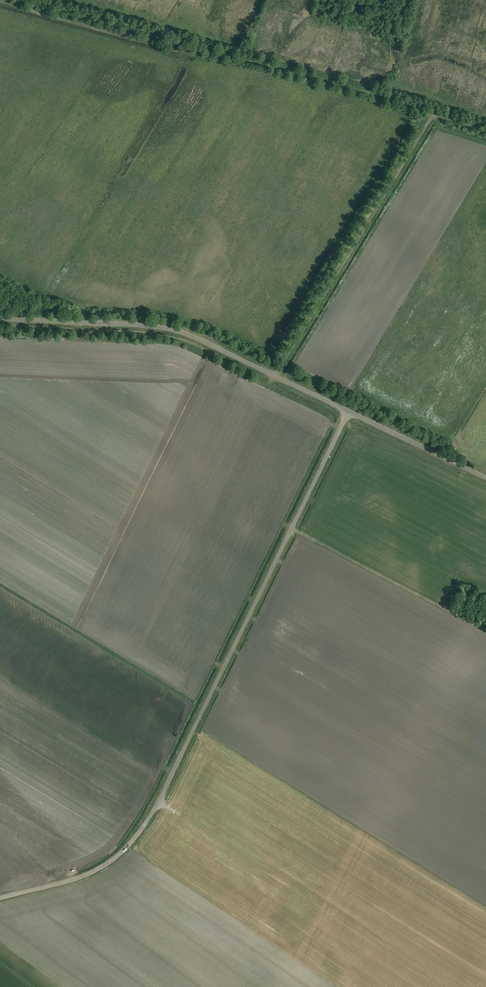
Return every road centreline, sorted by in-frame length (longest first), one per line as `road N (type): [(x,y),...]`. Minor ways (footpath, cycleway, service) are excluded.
road 1 (unclassified): [(77,878),(119,854),(151,816),(349,411)]
road 2 (track): [(433,114),(17,0)]
road 3 (unclassified): [(349,411),(172,330),(0,319)]
road 4 (track): [(275,377),(433,114)]
road 5 (unclassified): [(485,477),(349,411)]

